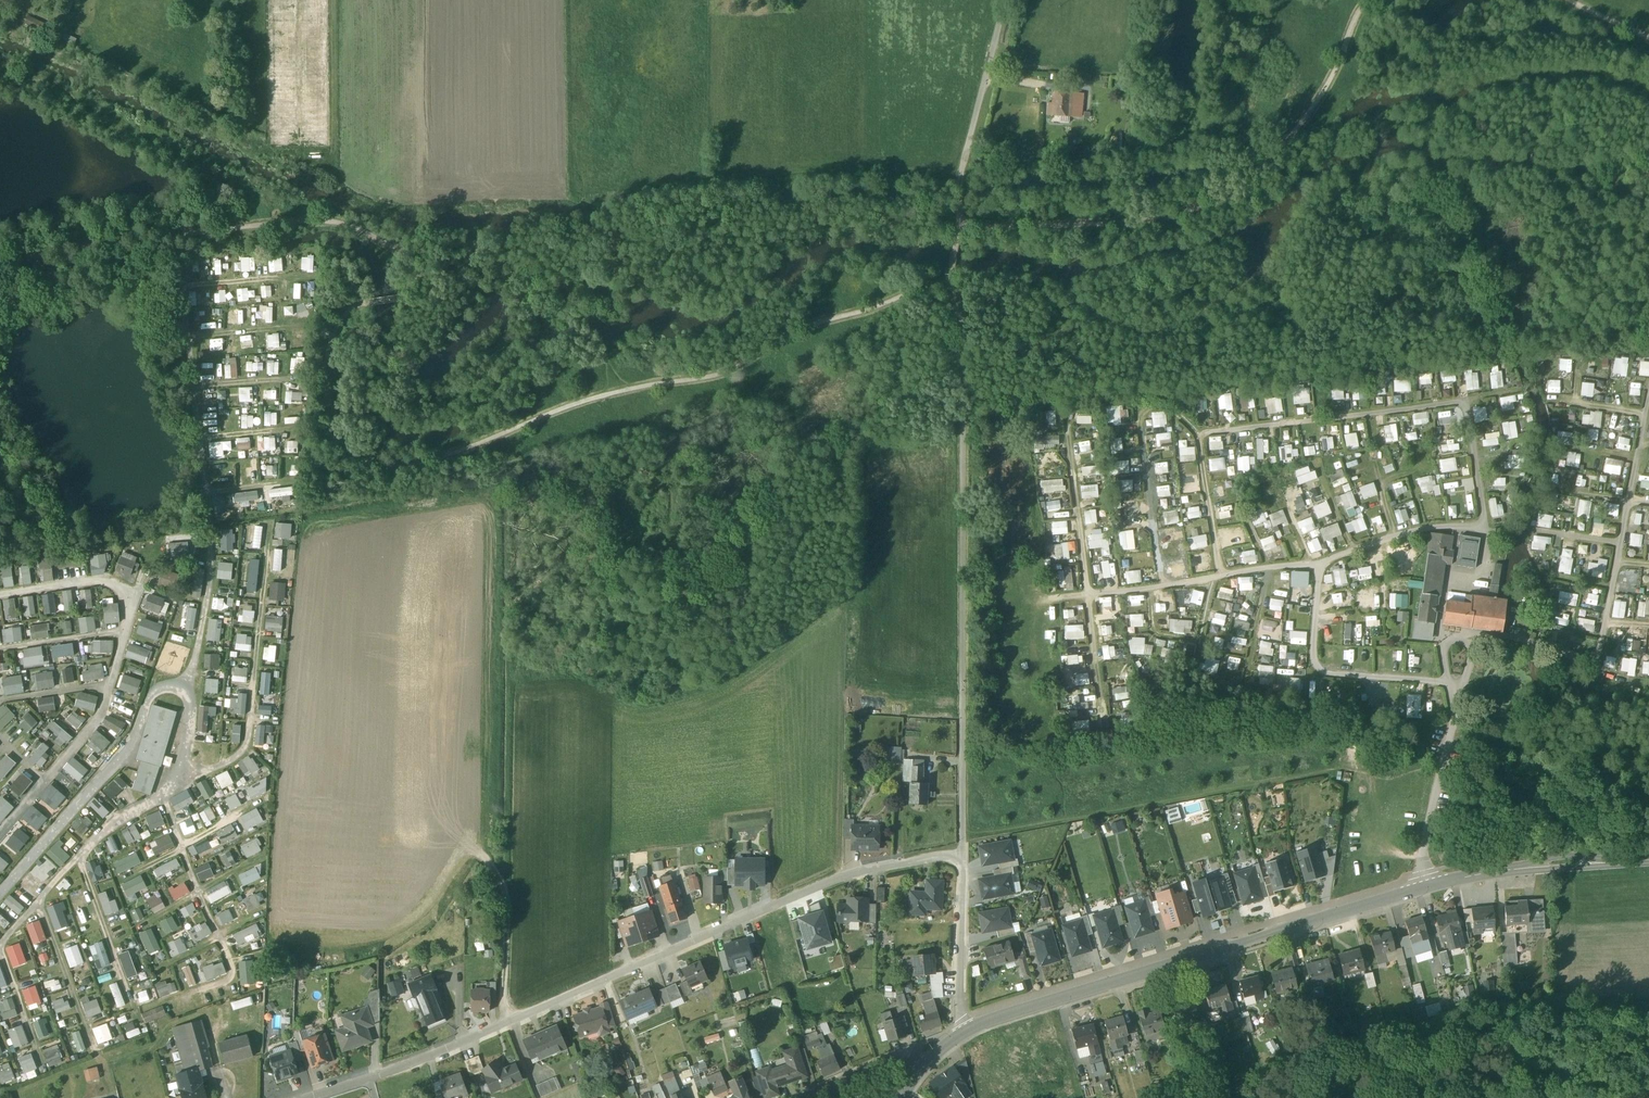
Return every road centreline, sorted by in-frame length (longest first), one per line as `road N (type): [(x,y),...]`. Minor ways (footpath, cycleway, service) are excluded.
road 1 (residential): [(298,1097),(402,1066),(848,873),(962,853)]
road 2 (tertiary): [(964,1030),(1426,885),(1555,862),(1648,859)]
road 3 (track): [(962,704),(964,344),(952,283)]
road 4 (unclassified): [(962,187),(1005,0)]
road 5 (residential): [(964,1030),(962,853)]
road 6 (residential): [(962,853),(962,704)]
road 7 (residential): [(806,1097),(889,1062),(923,1067)]

